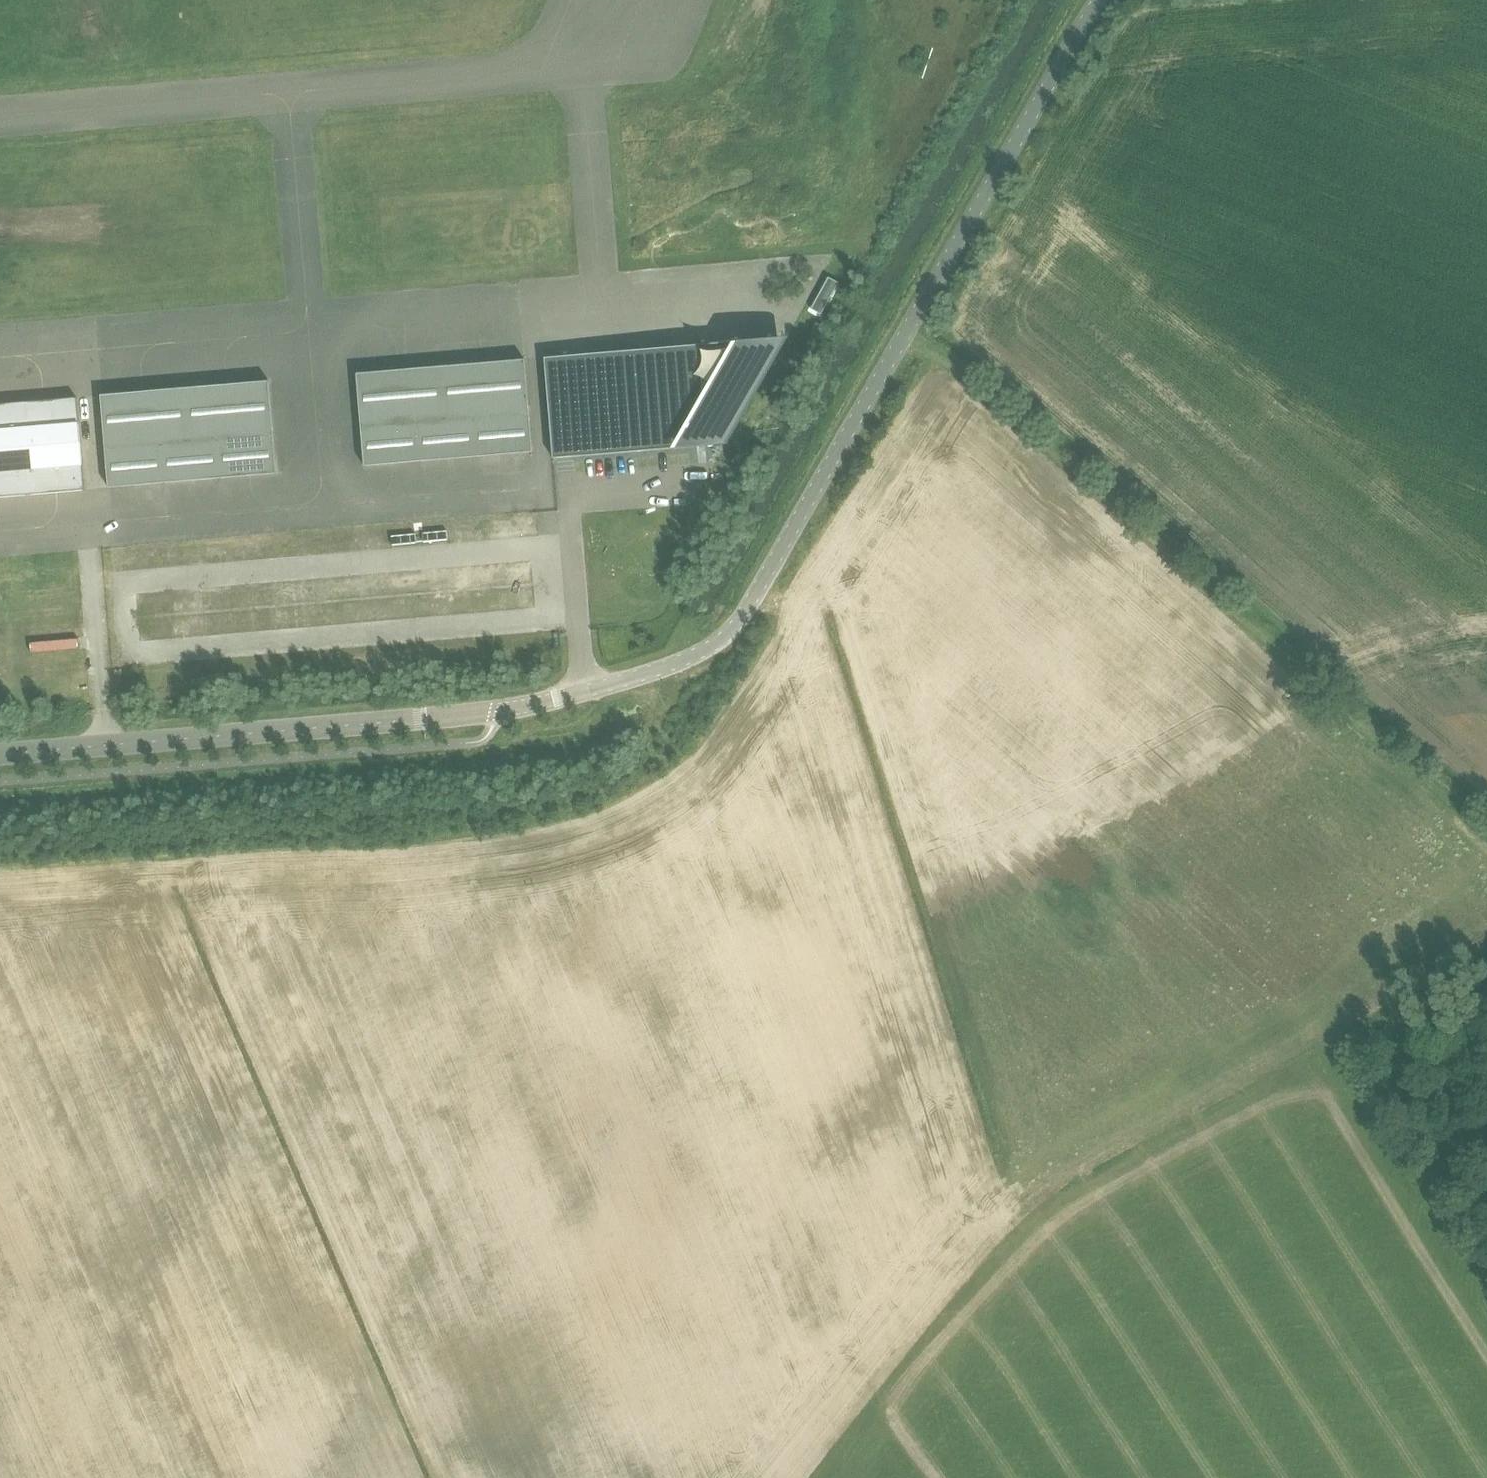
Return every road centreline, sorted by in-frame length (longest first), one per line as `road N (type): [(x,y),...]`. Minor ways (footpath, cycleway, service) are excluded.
road 1 (tertiary): [(0,755),(499,712),(636,679),(724,636),(1100,0)]

